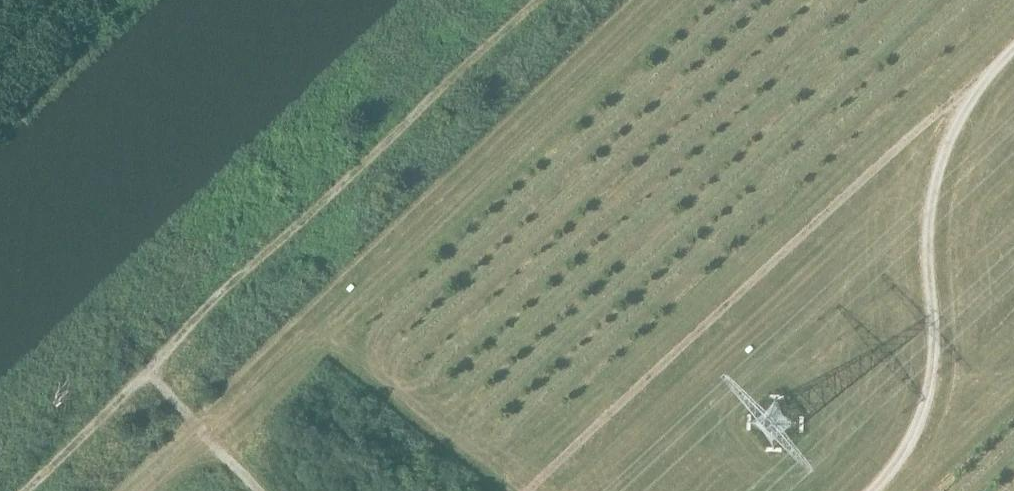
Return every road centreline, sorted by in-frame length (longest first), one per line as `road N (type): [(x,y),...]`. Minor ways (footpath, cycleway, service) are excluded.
road 1 (track): [(28,490),(243,274),(543,0)]
road 2 (track): [(974,95),(955,100),(887,160),(530,490)]
road 3 (track): [(1013,47),(964,112),(940,165),(927,249),(935,333),(929,387),(912,437),(876,490)]
road 4 (track): [(257,490),(148,371)]

